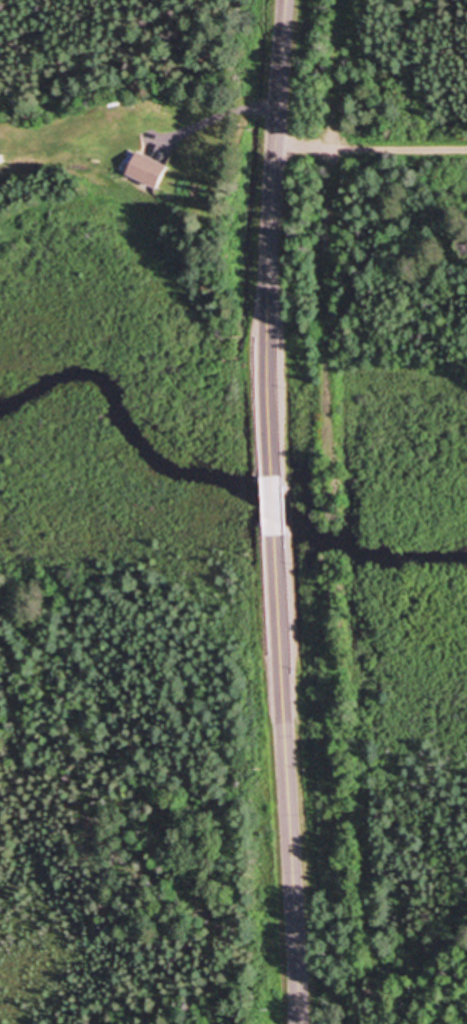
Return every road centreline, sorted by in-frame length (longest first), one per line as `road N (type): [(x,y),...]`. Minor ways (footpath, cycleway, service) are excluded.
road 1 (track): [(358,1023),(332,508)]
road 2 (track): [(332,508),(327,326),(344,0)]
road 3 (tertiary): [(301,1023),(274,534)]
road 4 (tertiary): [(270,456),(266,355),(289,0)]
road 5 (residential): [(466,149),(276,147)]

